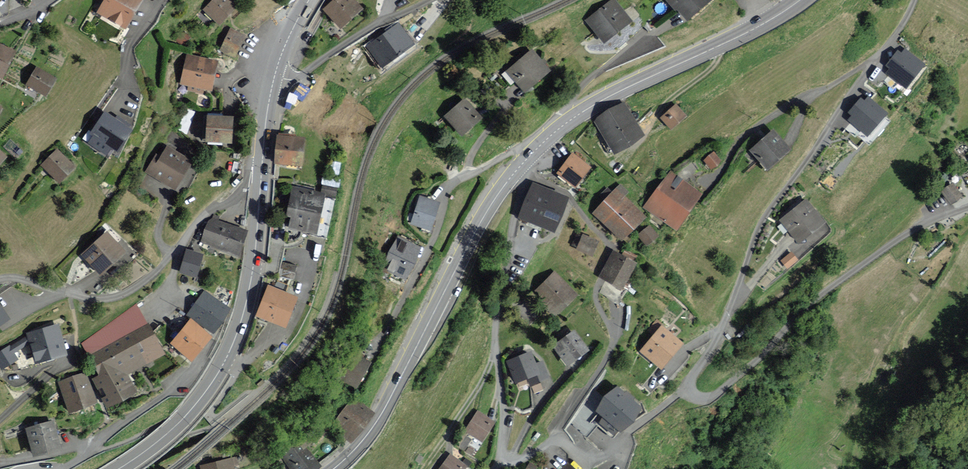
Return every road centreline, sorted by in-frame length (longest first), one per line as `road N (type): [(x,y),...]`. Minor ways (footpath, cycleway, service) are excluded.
road 1 (residential): [(967,207),(903,236),(814,301),(715,395),(691,397),(689,380),(718,337),(761,221),(914,0)]
road 2 (residential): [(518,169),(524,188),(496,339),(505,456),(529,457),(550,441),(613,345)]
road 3 (secondary): [(333,468),(383,412),(518,169)]
road 4 (secondary): [(261,168),(249,288),(224,363),(177,424),(118,468)]
road 5 (residential): [(261,168),(248,176),(241,195),(202,217),(161,267),(122,295),(95,299),(0,280)]
road 6 (secondary): [(536,149),(586,110),(800,0)]
road 7 (residential): [(377,344),(439,227),(449,186),(517,150),(536,149)]
road 8 (residential): [(274,79),(294,80),(358,34),(431,0)]

